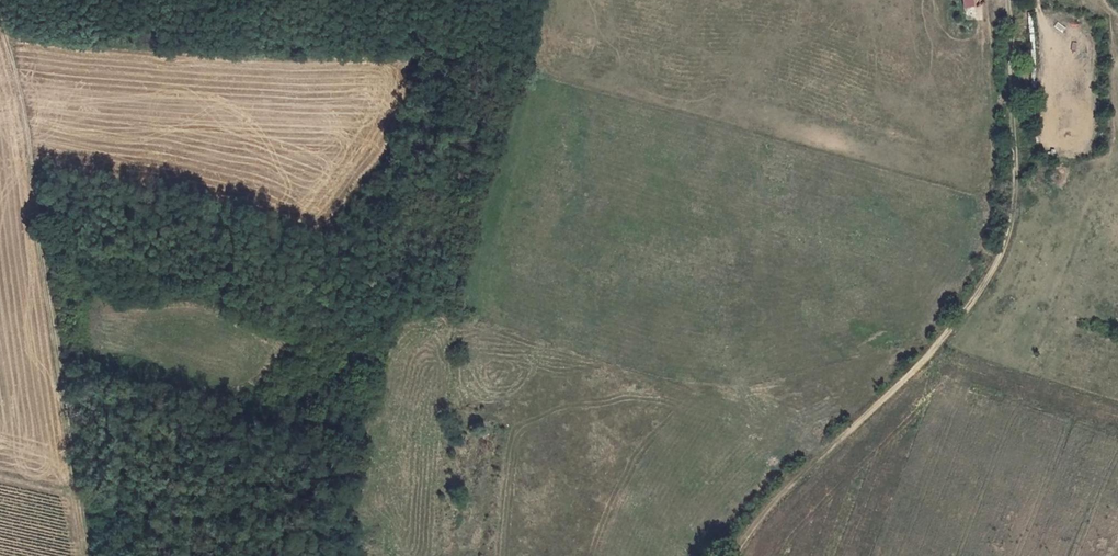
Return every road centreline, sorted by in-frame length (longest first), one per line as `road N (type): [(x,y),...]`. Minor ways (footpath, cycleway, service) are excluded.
road 1 (track): [(732,555),(755,517),(917,363),(995,273),(1015,197),(1018,105),(1009,0)]
road 2 (track): [(0,38),(24,154),(81,555)]

